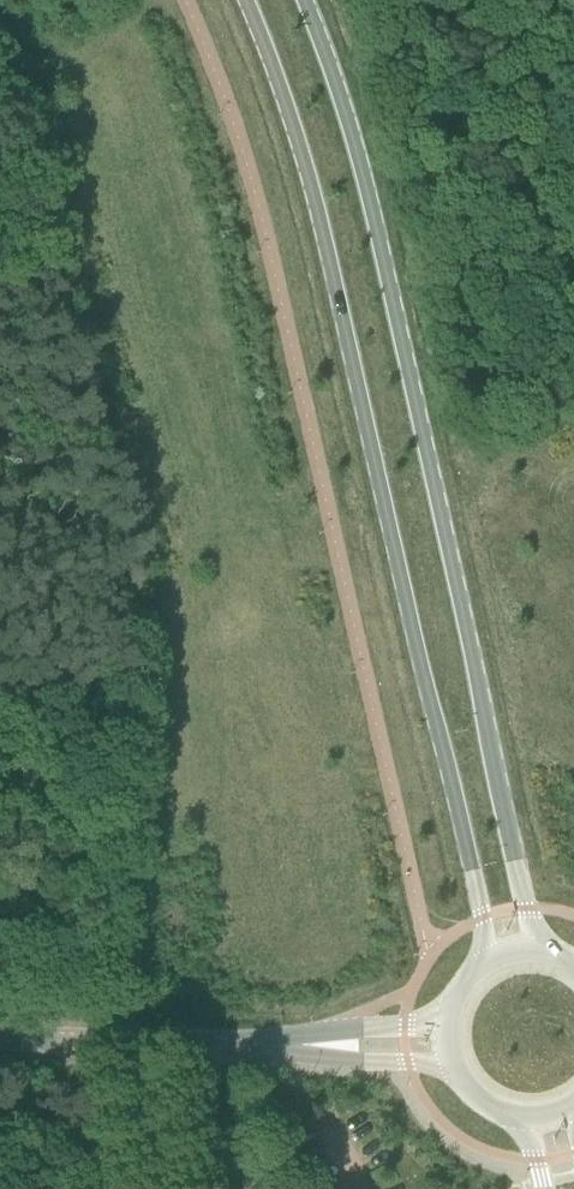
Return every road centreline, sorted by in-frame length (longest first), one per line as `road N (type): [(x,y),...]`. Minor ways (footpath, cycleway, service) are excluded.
road 1 (secondary): [(246,0),(304,168),(480,923),(483,966)]
road 2 (secondary): [(534,952),(358,156),(305,0)]
road 3 (unclassified): [(314,1046),(0,1033)]
road 4 (unclassified): [(314,1046),(365,1062),(455,1062)]
road 5 (unclassified): [(449,1024),(368,1030),(314,1046)]

